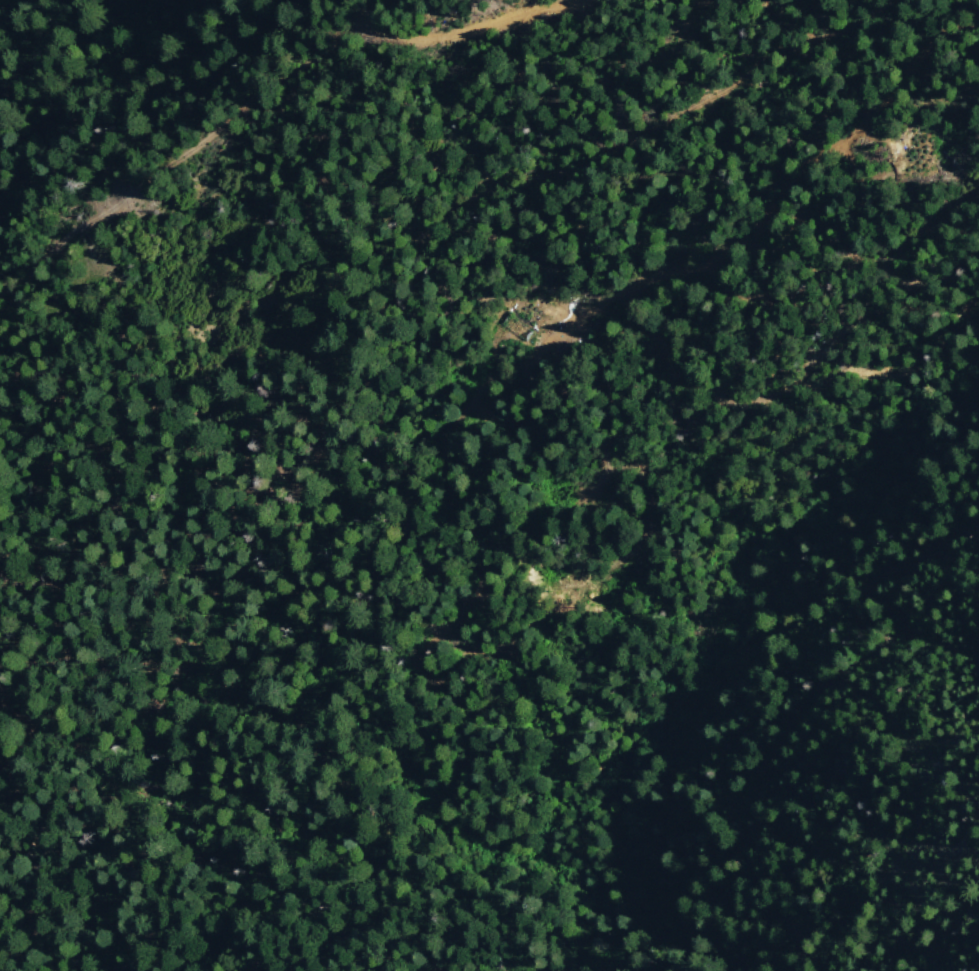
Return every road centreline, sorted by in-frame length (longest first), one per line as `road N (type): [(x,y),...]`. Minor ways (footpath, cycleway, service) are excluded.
road 1 (track): [(0,270),(174,85),(328,0)]

